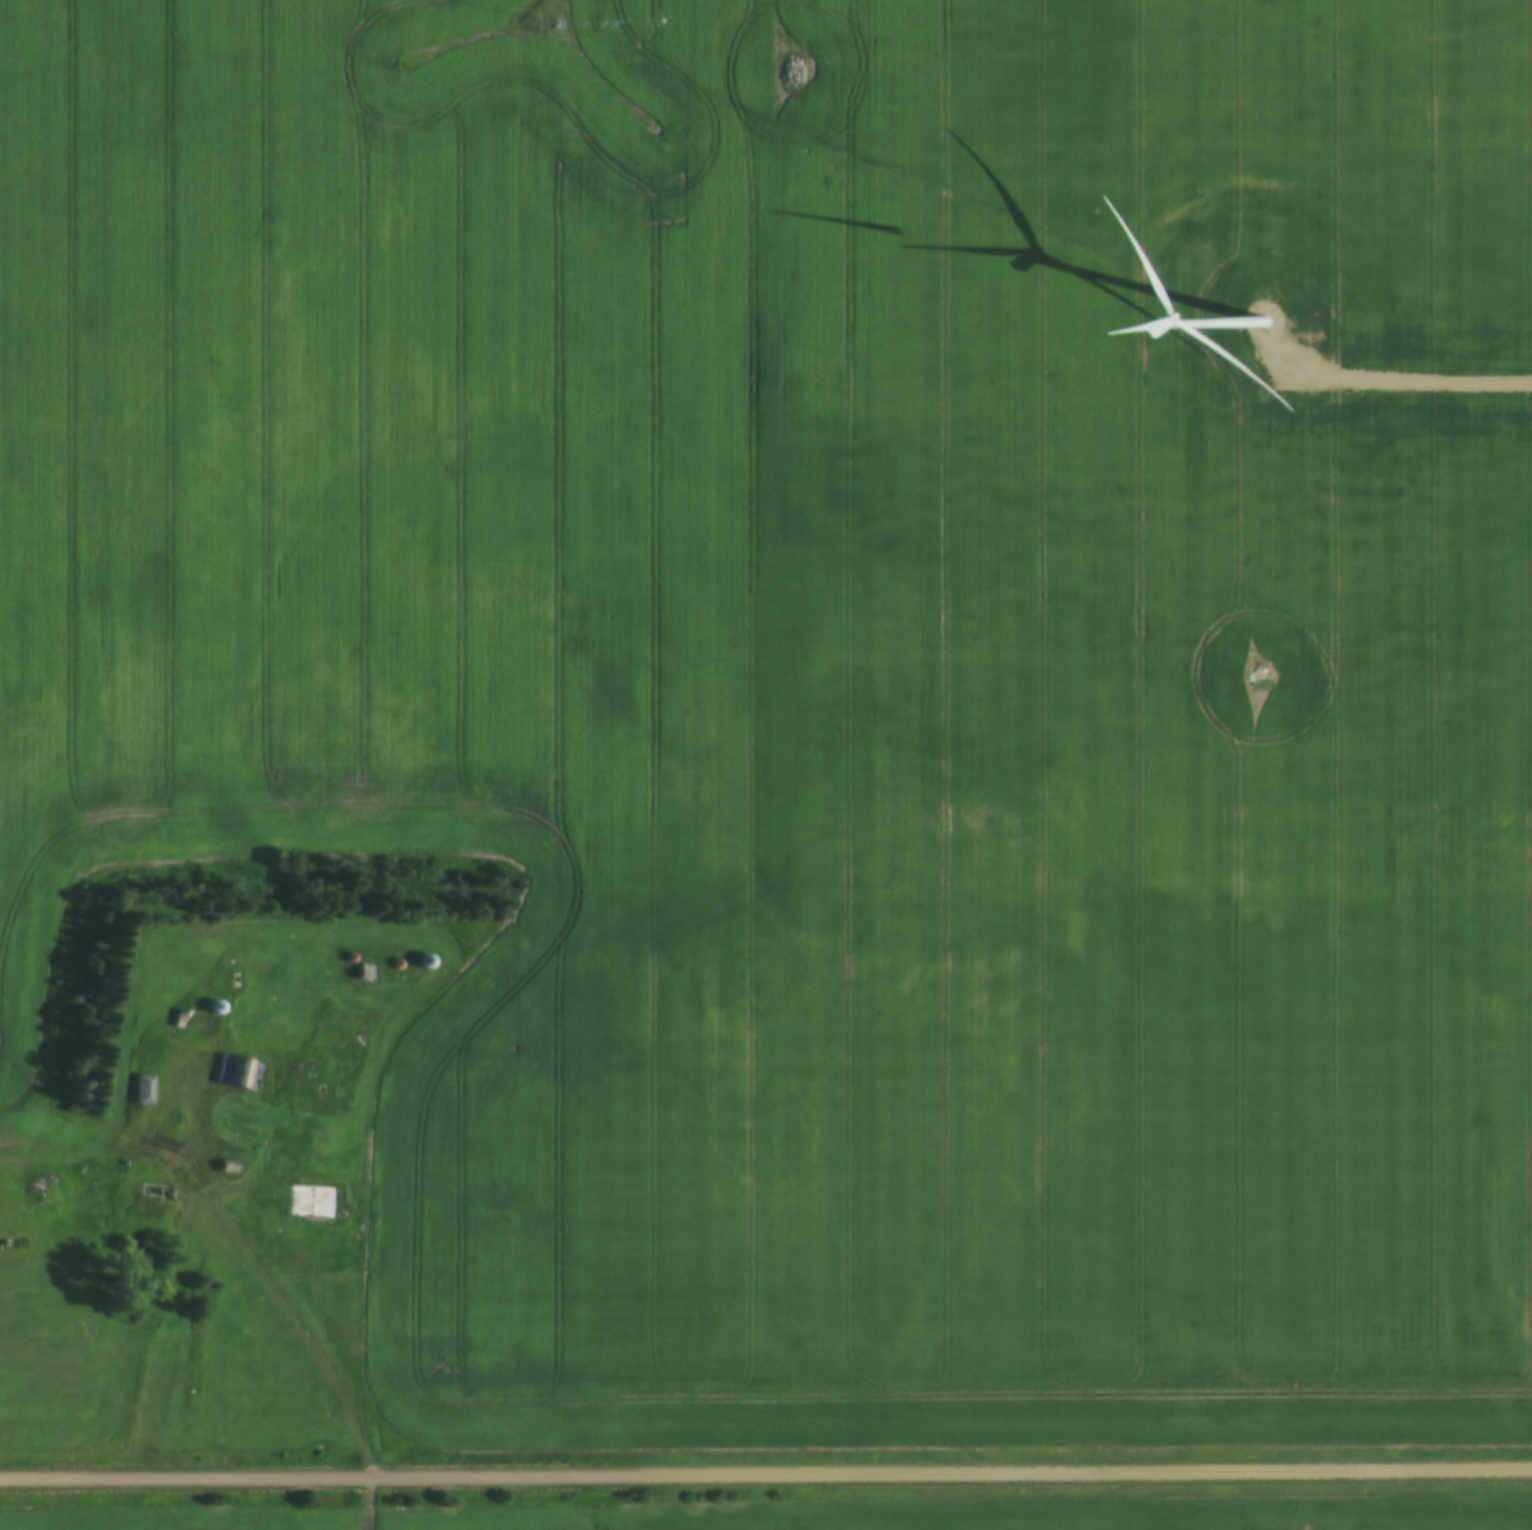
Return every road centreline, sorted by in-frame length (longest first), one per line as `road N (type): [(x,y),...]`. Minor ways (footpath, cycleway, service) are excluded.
road 1 (residential): [(1531,1468),(0,1478)]
road 2 (track): [(374,1476),(327,1364),(248,1273),(192,1236),(142,1217),(128,1182),(151,1172),(193,1187),(202,1242)]

